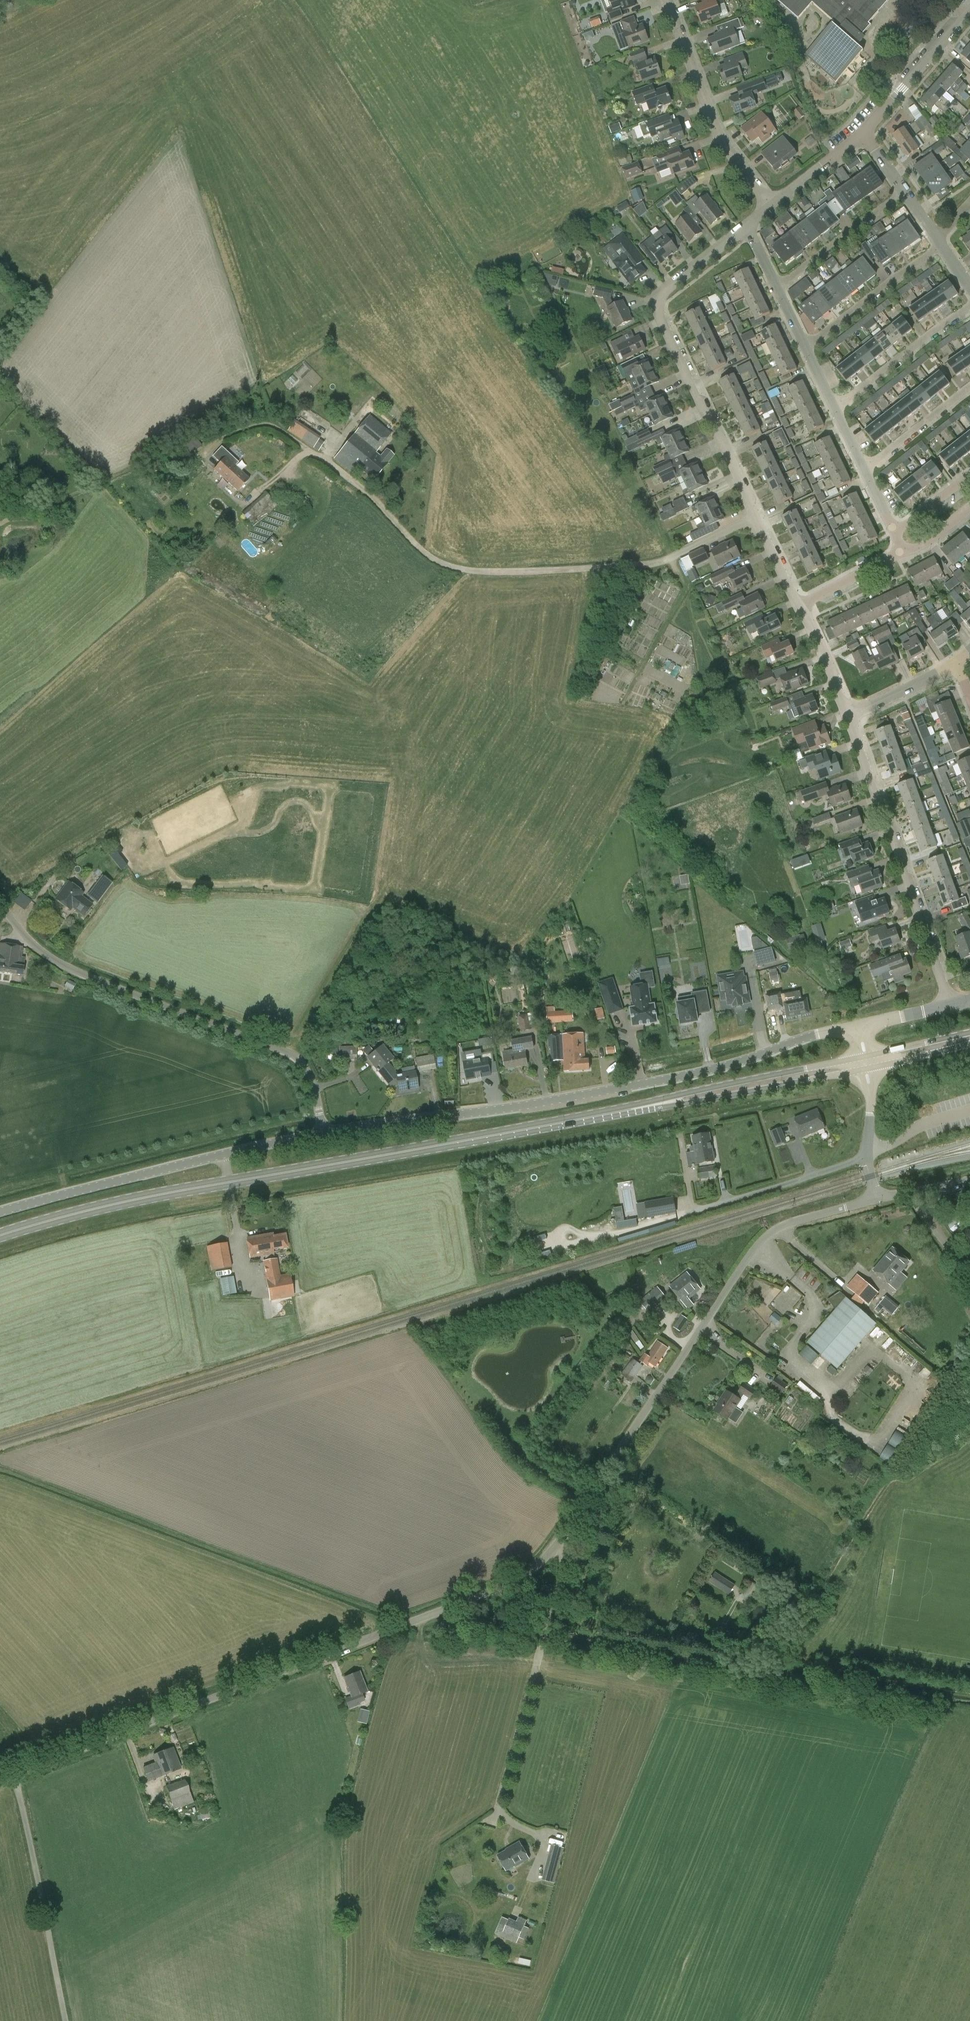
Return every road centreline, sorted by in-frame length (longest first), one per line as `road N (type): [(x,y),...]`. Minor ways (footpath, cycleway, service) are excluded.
road 1 (secondary): [(0,1236),(147,1197),(866,1064)]
road 2 (unclassified): [(0,1780),(502,1588),(558,1543)]
road 3 (unclassified): [(558,1543),(759,1243),(784,1225),(876,1200)]
road 4 (unclassified): [(324,1133),(318,1092),(291,1048),(60,957),(25,933),(0,902)]
road 5 (unclassified): [(324,1133),(0,1213)]
road 6 (unclassified): [(652,1082),(324,1133)]
road 7 (residential): [(848,717),(951,1006)]
road 8 (unclassified): [(496,1806),(562,1571),(558,1543)]
road 9 (residential): [(657,312),(757,521)]
road 10 (residential): [(771,206),(723,140),(669,0)]
road 11 (unclassified): [(652,1082),(859,1027)]
road 12 (residential): [(867,1156),(693,1212)]
road 13 (residential): [(806,348),(941,246)]
road 14 (residential): [(836,409),(969,307)]
road 15 (residential): [(863,133),(969,11)]
road 16 (residential): [(778,290),(904,193)]
road 17 (track): [(693,1212),(562,1241),(566,1229),(577,1233)]
road 18 (residential): [(865,469),(969,389)]
road 19 (residential): [(657,312),(666,288),(746,224)]
road 20 (residential): [(848,717),(957,662)]
road 21 (residential): [(800,606),(848,717)]

